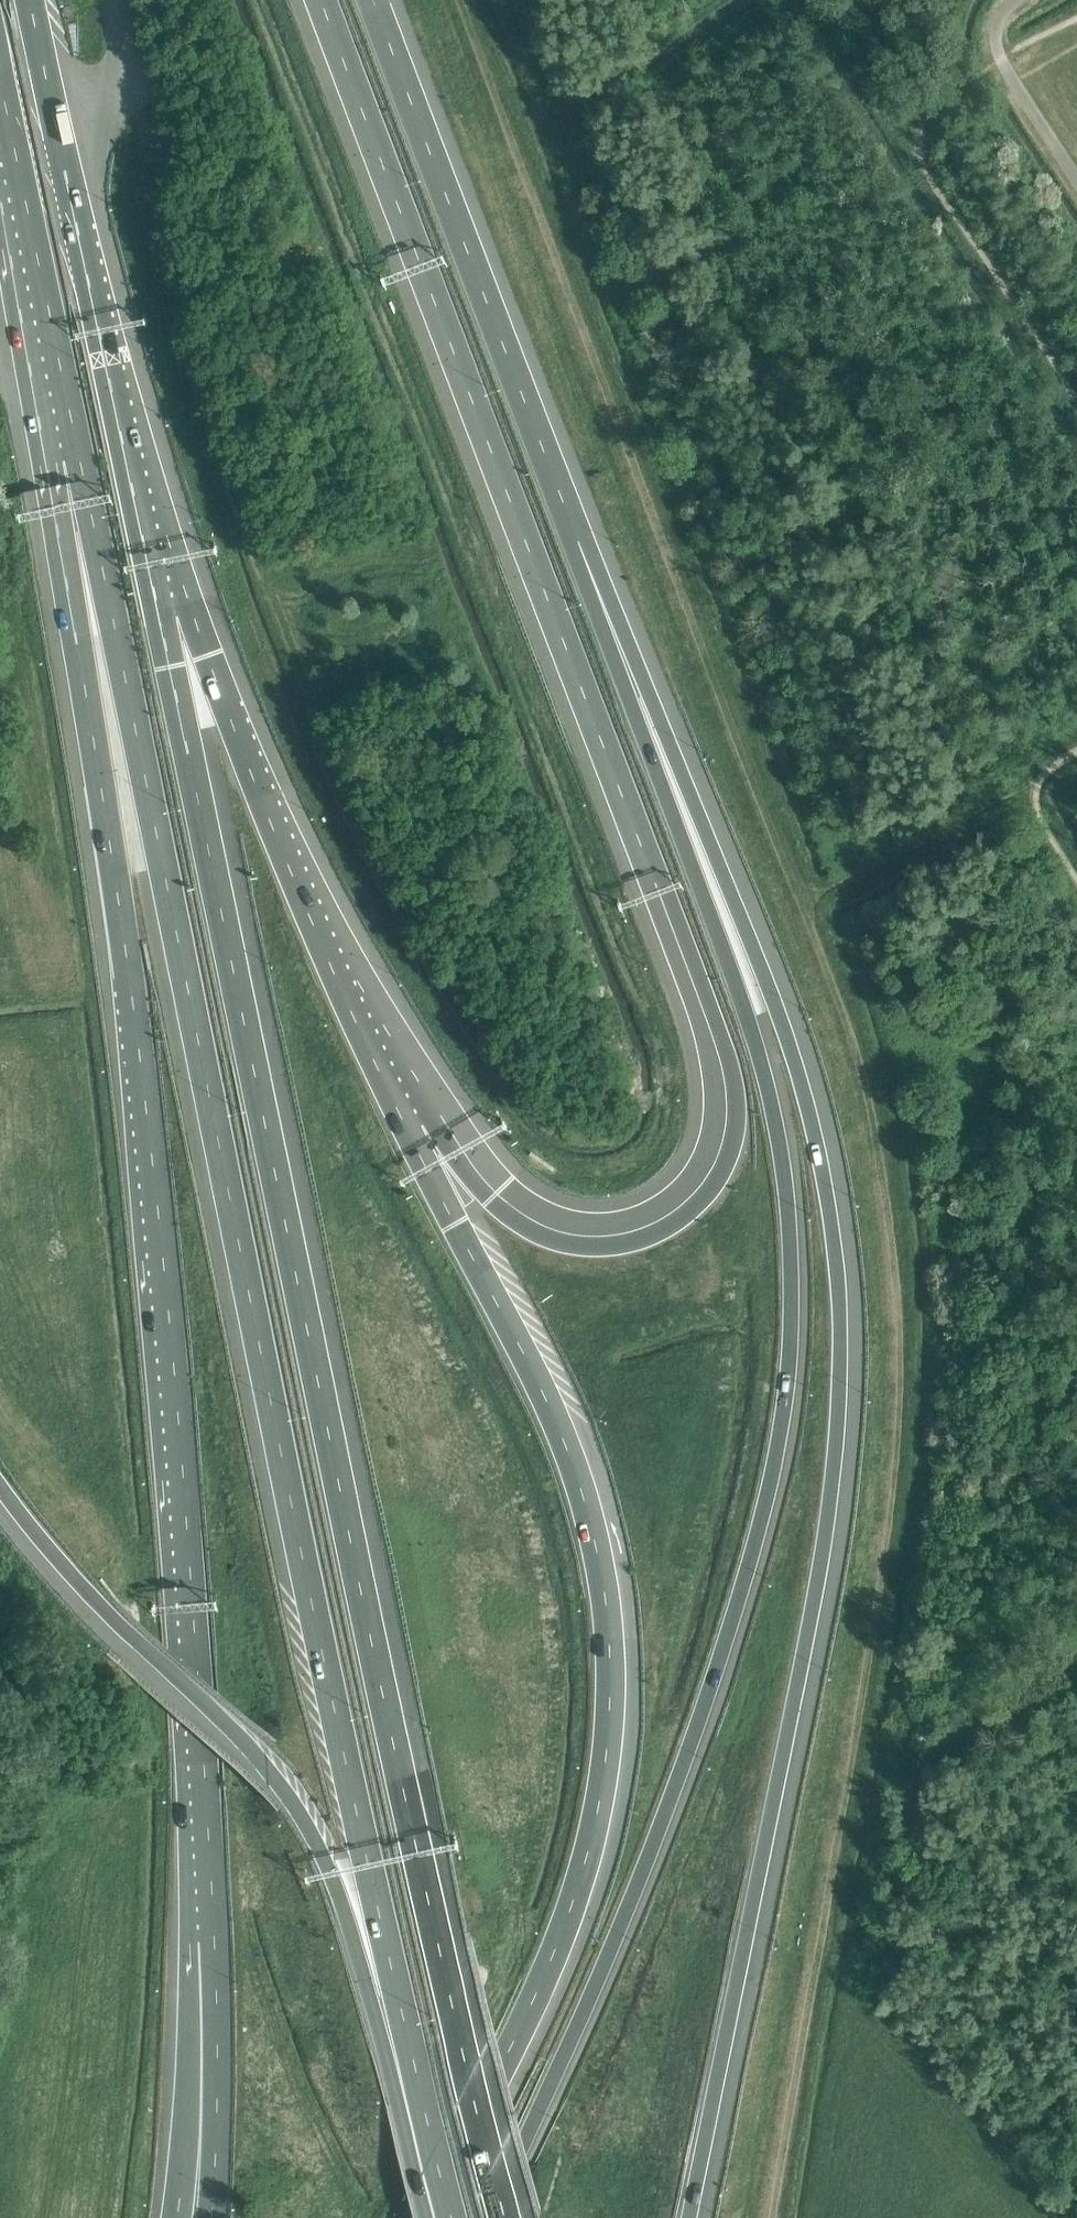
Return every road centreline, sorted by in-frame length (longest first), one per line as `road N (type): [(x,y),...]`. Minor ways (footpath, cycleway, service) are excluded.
road 1 (motorway): [(487,2217),(639,1881),(706,1702),(772,1478),(789,1371),(789,1212),(770,1093),(578,543)]
road 2 (motorway): [(691,2217),(814,1605),(837,1439),(839,1334),(824,1178),(795,1060),(578,543)]
road 3 (motorway): [(80,460),(251,1314),(418,2074)]
road 4 (motorway): [(507,2217),(437,1941),(157,607)]
road 5 (motorway): [(322,0),(685,959),(727,1098),(721,1143),(690,1196),(644,1227),(600,1236),(537,1223),(464,1151),(407,1129)]
road 6 (motorway): [(80,460),(79,647),(147,1113),(215,1936)]
road 7 (motorway): [(426,2217),(572,1913),(601,1802),(611,1653),(598,1551),(564,1440),(407,1129)]
road 8 (motorway): [(0,1482),(77,1582),(210,1703),(296,1805),(418,2074)]
road 9 (motorway): [(157,607),(30,0)]
road 10 (motorway): [(407,1129),(206,654),(157,607)]
road 11 (motorway): [(578,543),(373,0)]
road 12 (motorway): [(0,79),(80,460)]
road 13 (motorway): [(215,1936),(175,2217)]
road 14 (motorway): [(215,1936),(210,2217)]
road 15 (motorway): [(418,2074),(454,2217)]

